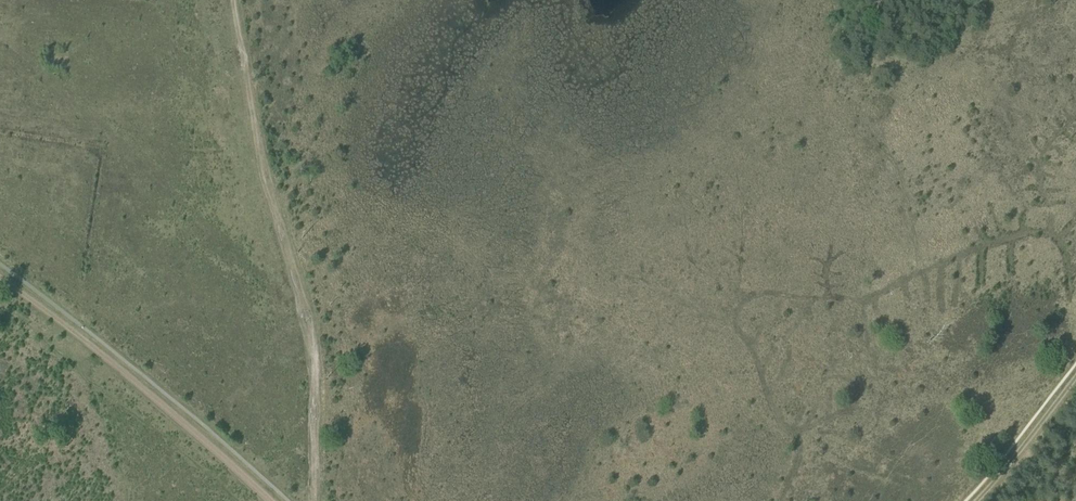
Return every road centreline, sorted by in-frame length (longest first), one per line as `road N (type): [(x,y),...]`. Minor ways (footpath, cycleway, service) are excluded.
road 1 (track): [(311,500),(314,358),(256,132),(233,0)]
road 2 (track): [(0,280),(94,347),(268,500)]
road 3 (track): [(977,500),(1075,378)]

